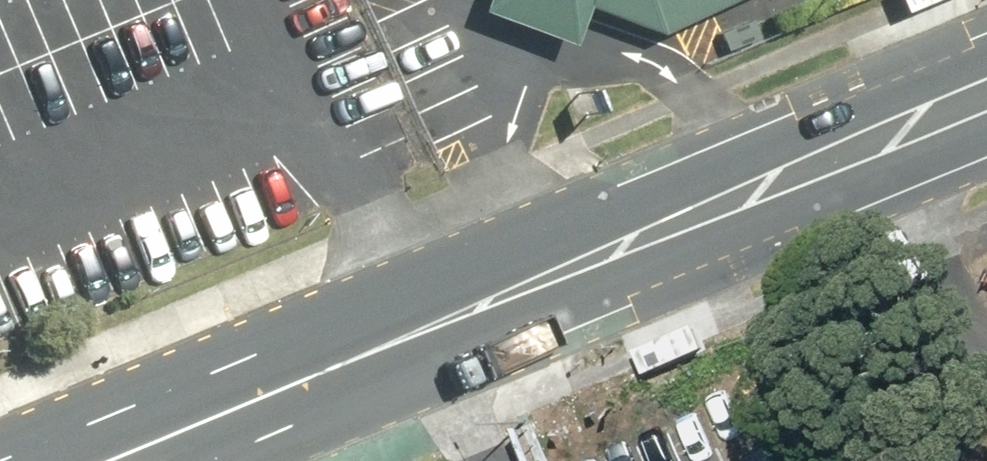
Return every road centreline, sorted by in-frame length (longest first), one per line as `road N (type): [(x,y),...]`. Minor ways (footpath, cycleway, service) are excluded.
road 1 (secondary): [(0,460),(294,333),(986,53)]
road 2 (secondary): [(986,138),(204,460)]

